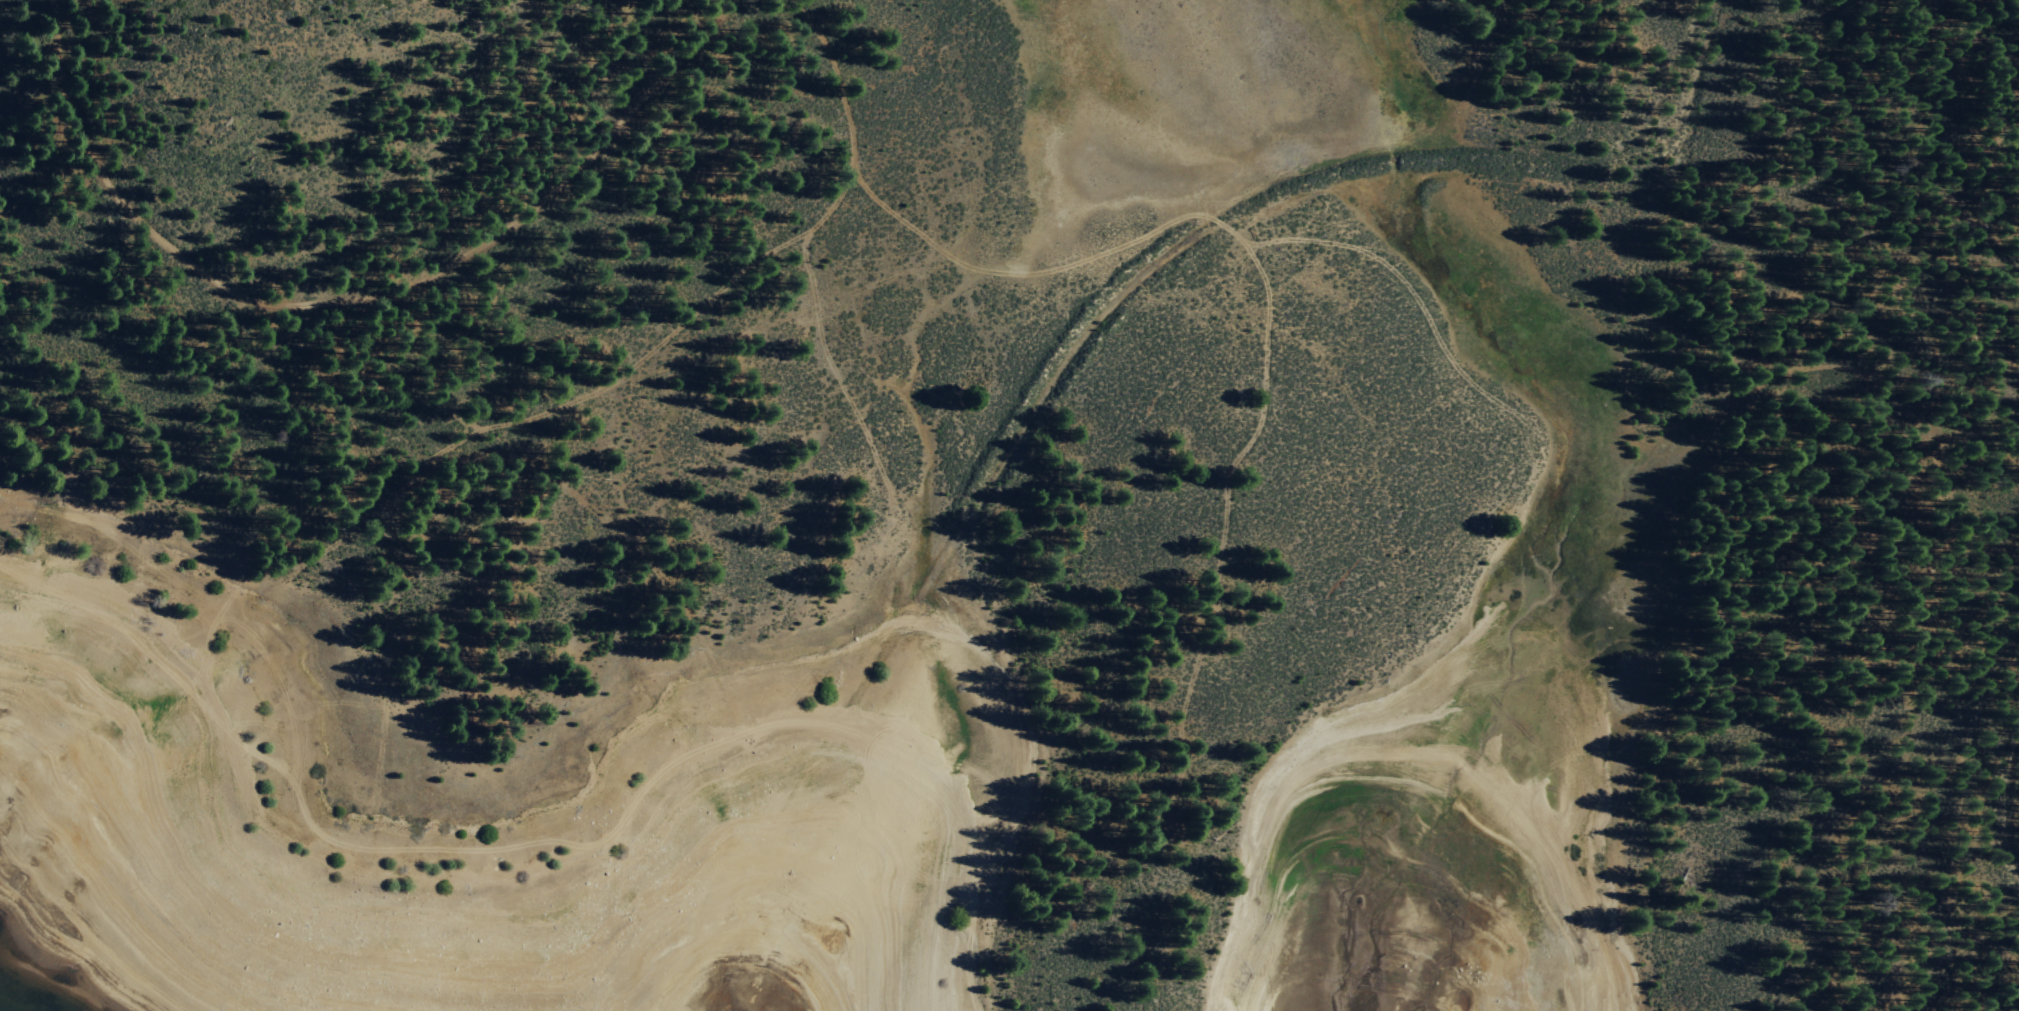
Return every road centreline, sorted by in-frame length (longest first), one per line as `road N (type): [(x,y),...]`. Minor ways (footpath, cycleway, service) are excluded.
road 1 (track): [(745,0),(614,157),(490,266),(415,302),(344,318),(286,316),(237,301),(192,270),(106,184),(68,108),(53,0)]

